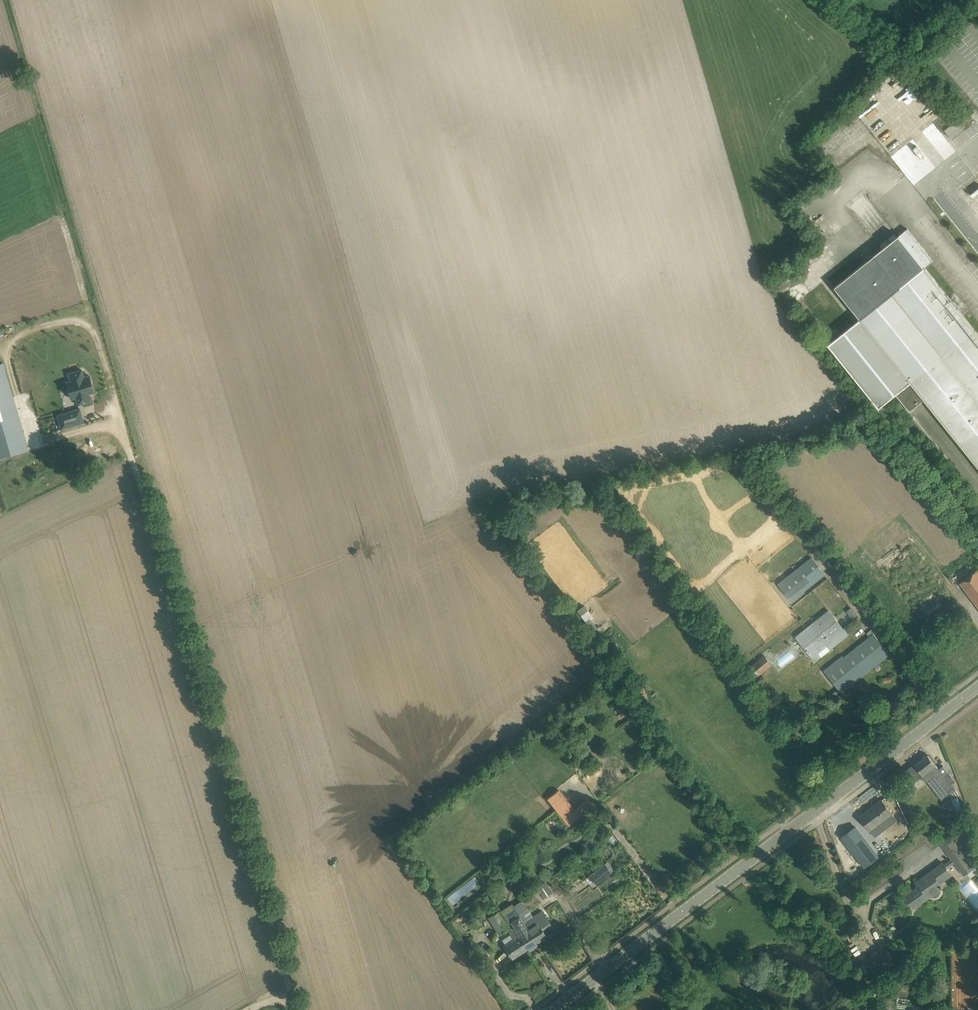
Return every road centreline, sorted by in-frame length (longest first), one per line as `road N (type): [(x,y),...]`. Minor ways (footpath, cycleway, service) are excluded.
road 1 (unclassified): [(298,1009),(131,442)]
road 2 (tertiary): [(555,1009),(977,685)]

